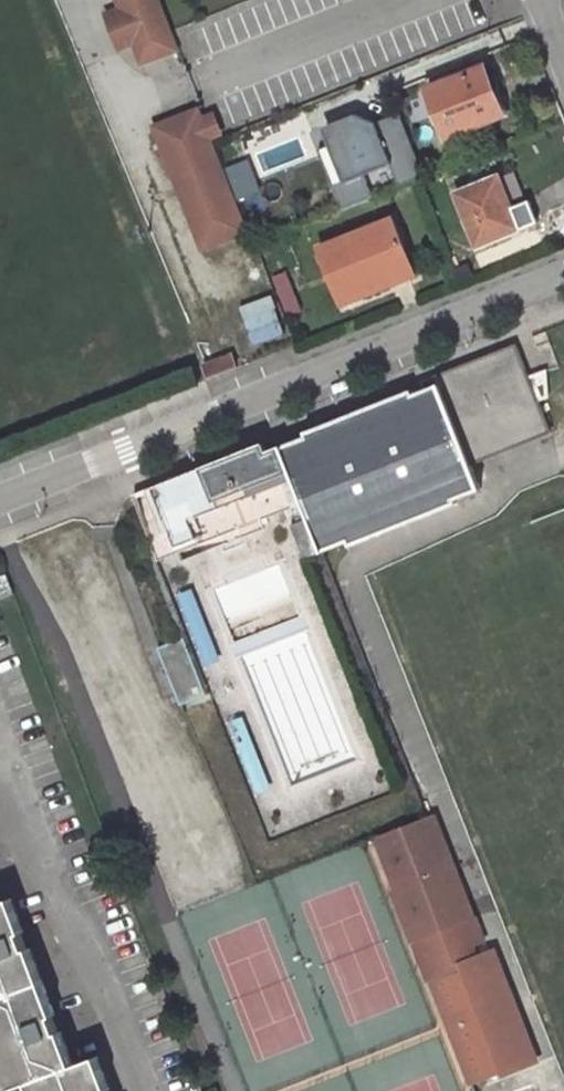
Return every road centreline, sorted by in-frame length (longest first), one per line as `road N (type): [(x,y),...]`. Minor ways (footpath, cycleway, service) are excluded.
road 1 (residential): [(0,498),(563,275)]
road 2 (residential): [(0,743),(140,1090)]

